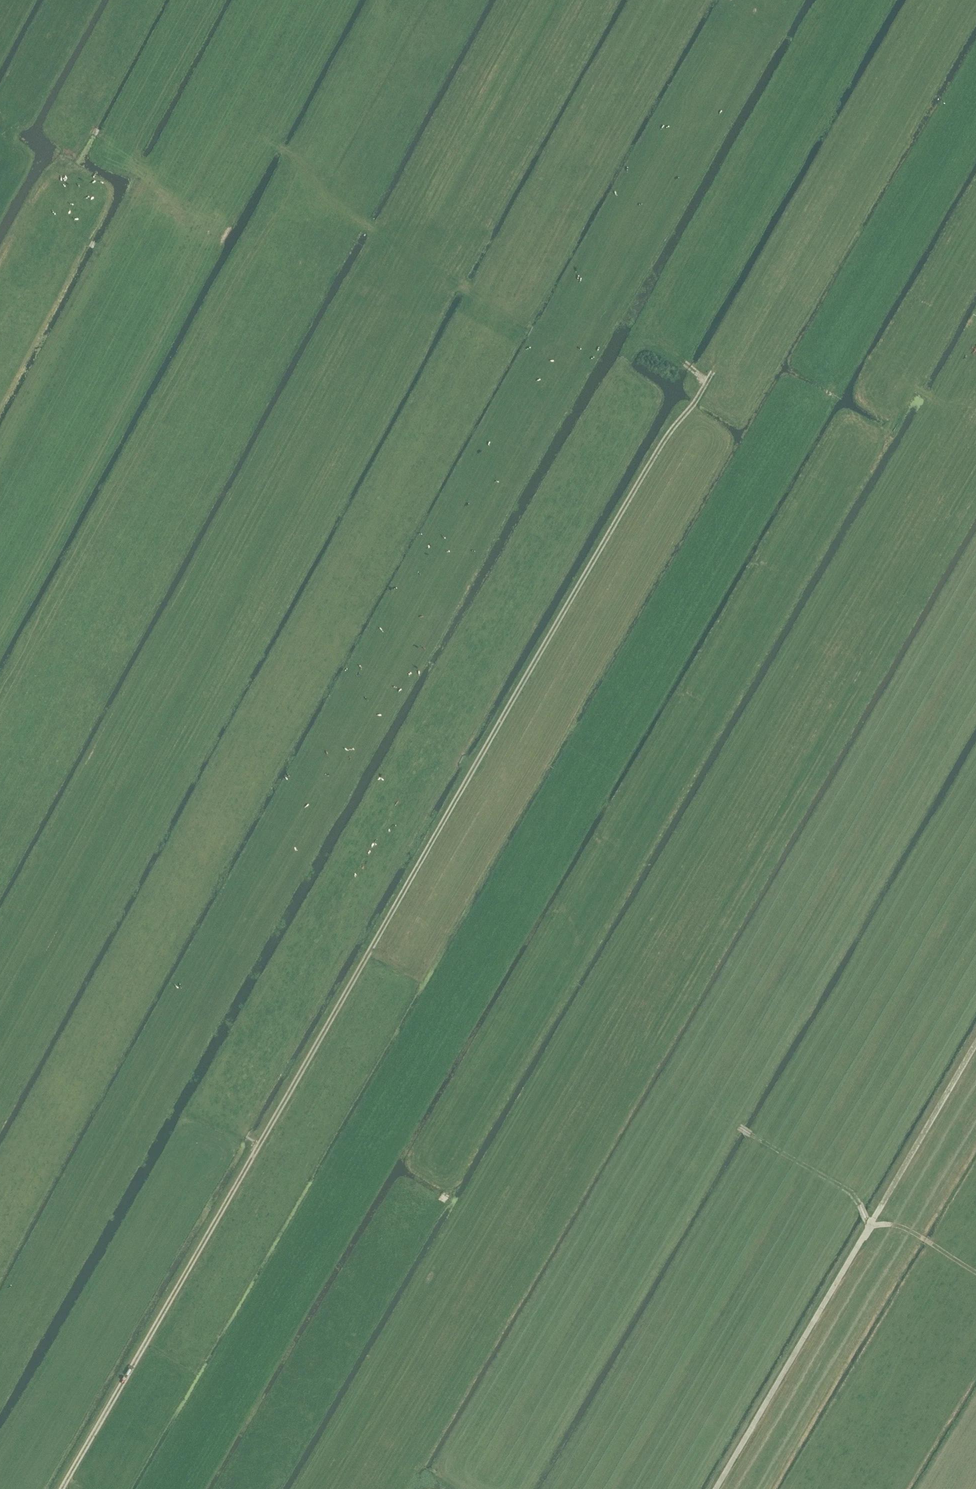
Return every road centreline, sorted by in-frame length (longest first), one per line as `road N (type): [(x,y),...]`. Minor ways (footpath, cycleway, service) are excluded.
road 1 (track): [(716,1488),(975,1044)]
road 2 (track): [(975,1272),(890,1224),(870,1225),(855,1197),(738,1127)]

